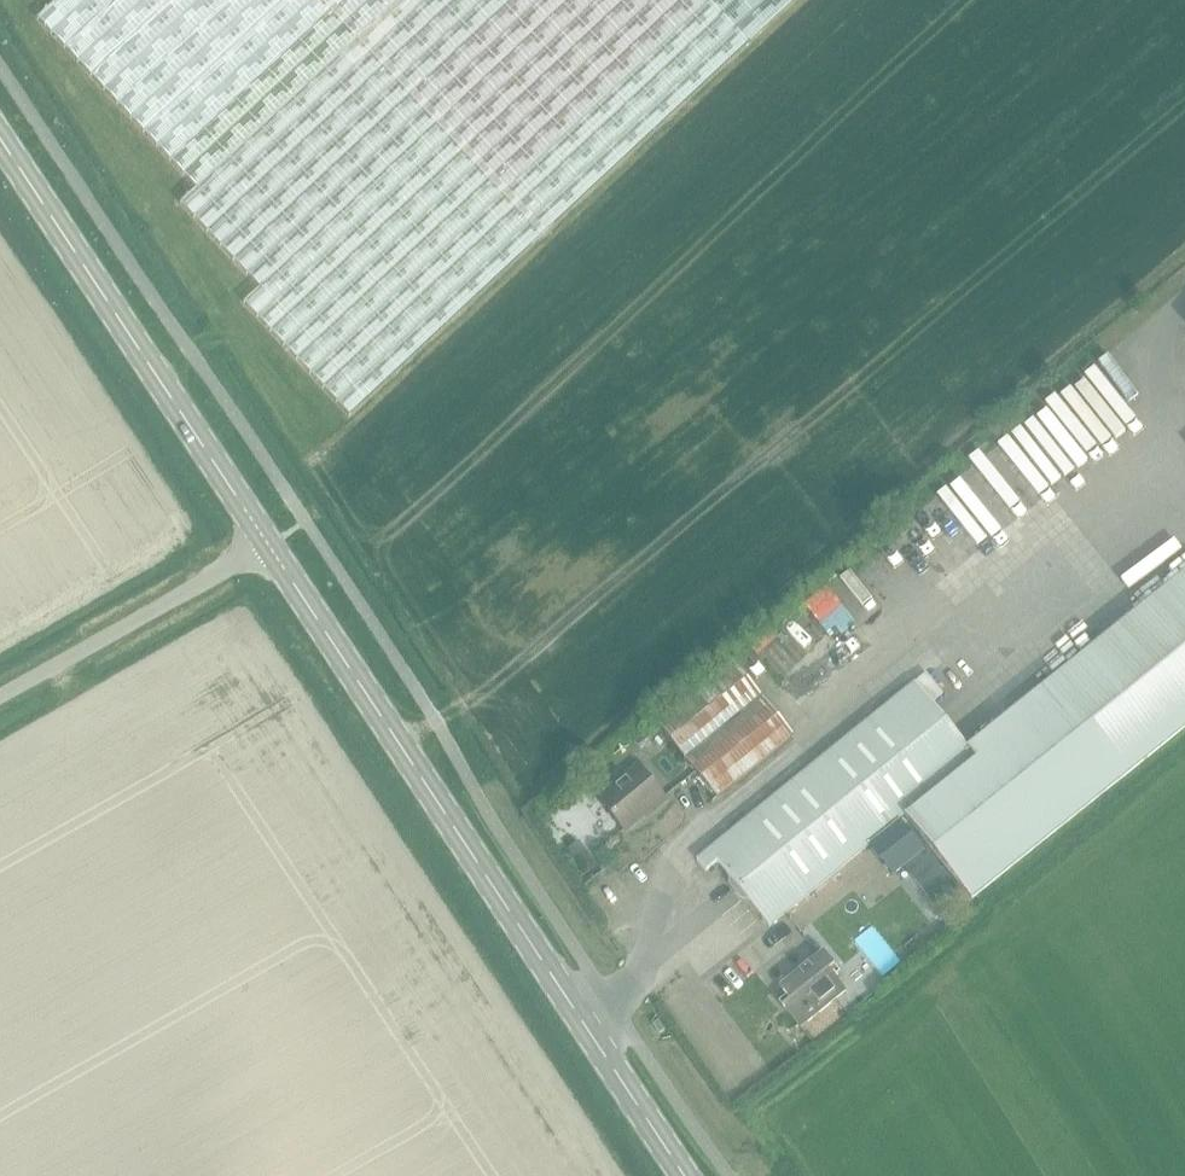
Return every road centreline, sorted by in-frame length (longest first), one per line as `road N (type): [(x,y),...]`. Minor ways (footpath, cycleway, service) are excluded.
road 1 (secondary): [(684,1175),(267,537)]
road 2 (secondary): [(267,537),(0,141)]
road 3 (unclassified): [(0,690),(267,537)]

